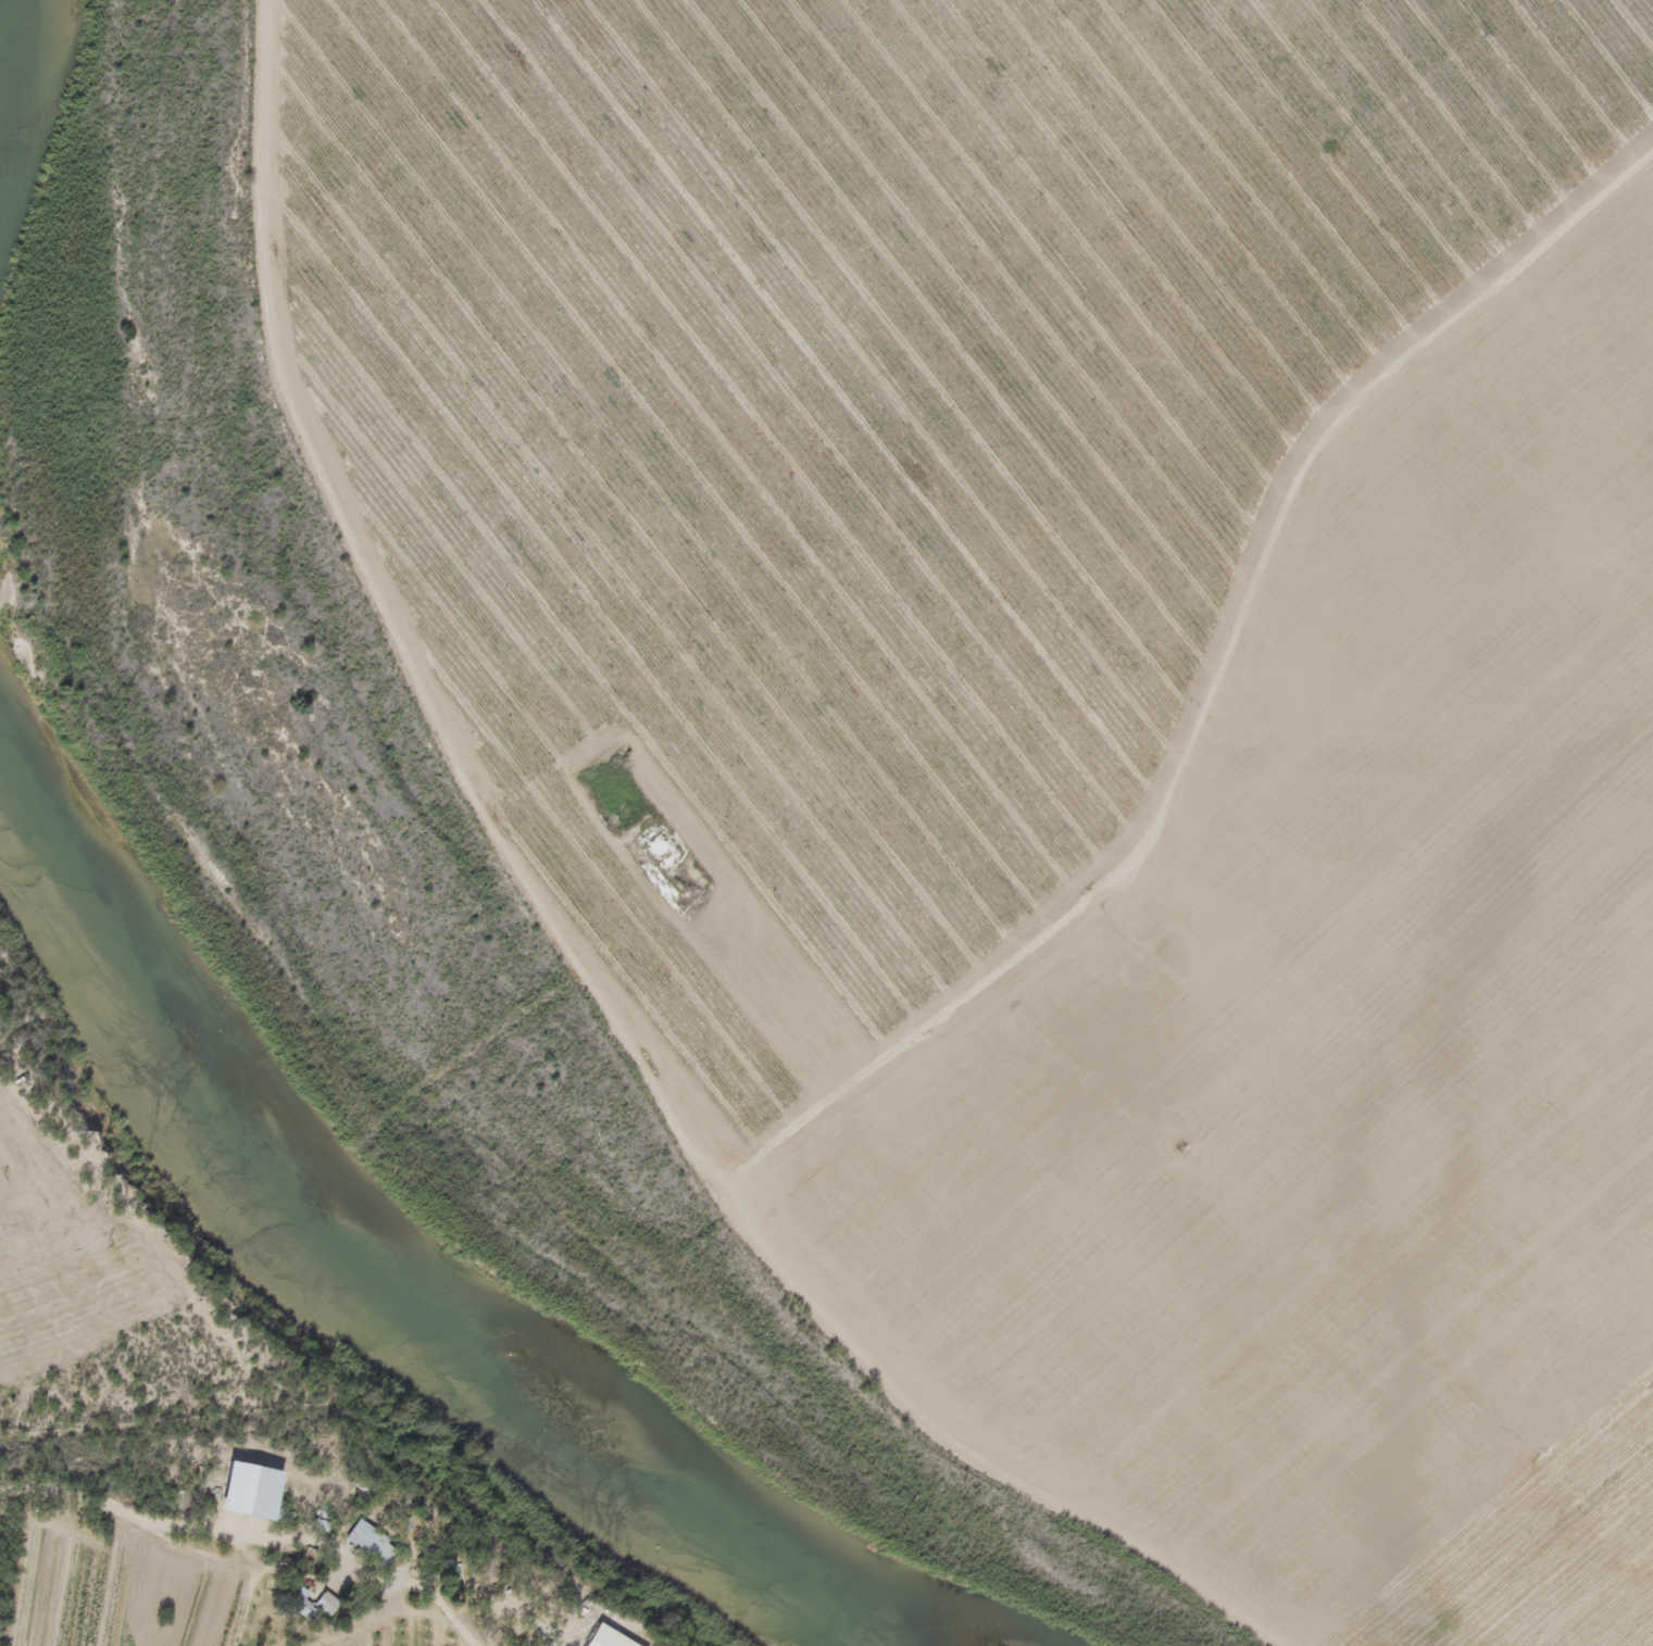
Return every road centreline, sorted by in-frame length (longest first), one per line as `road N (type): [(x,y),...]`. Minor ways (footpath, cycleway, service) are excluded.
road 1 (residential): [(268,0),(267,181),(290,389),(323,477),(459,767),(544,918),(774,1271),(889,1398),(966,1461),(1282,1645)]

